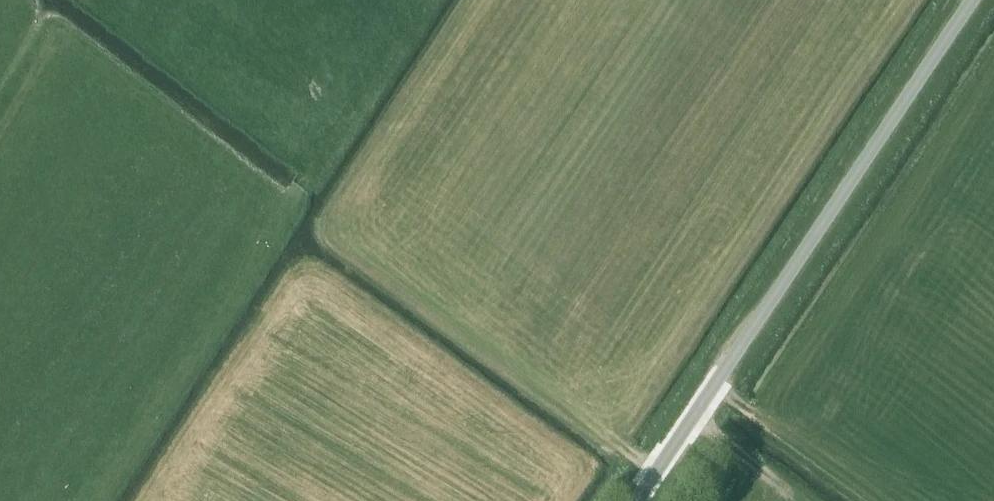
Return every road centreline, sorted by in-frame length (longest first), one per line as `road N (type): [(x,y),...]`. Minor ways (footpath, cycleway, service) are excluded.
road 1 (unclassified): [(636,500),(970,0)]

